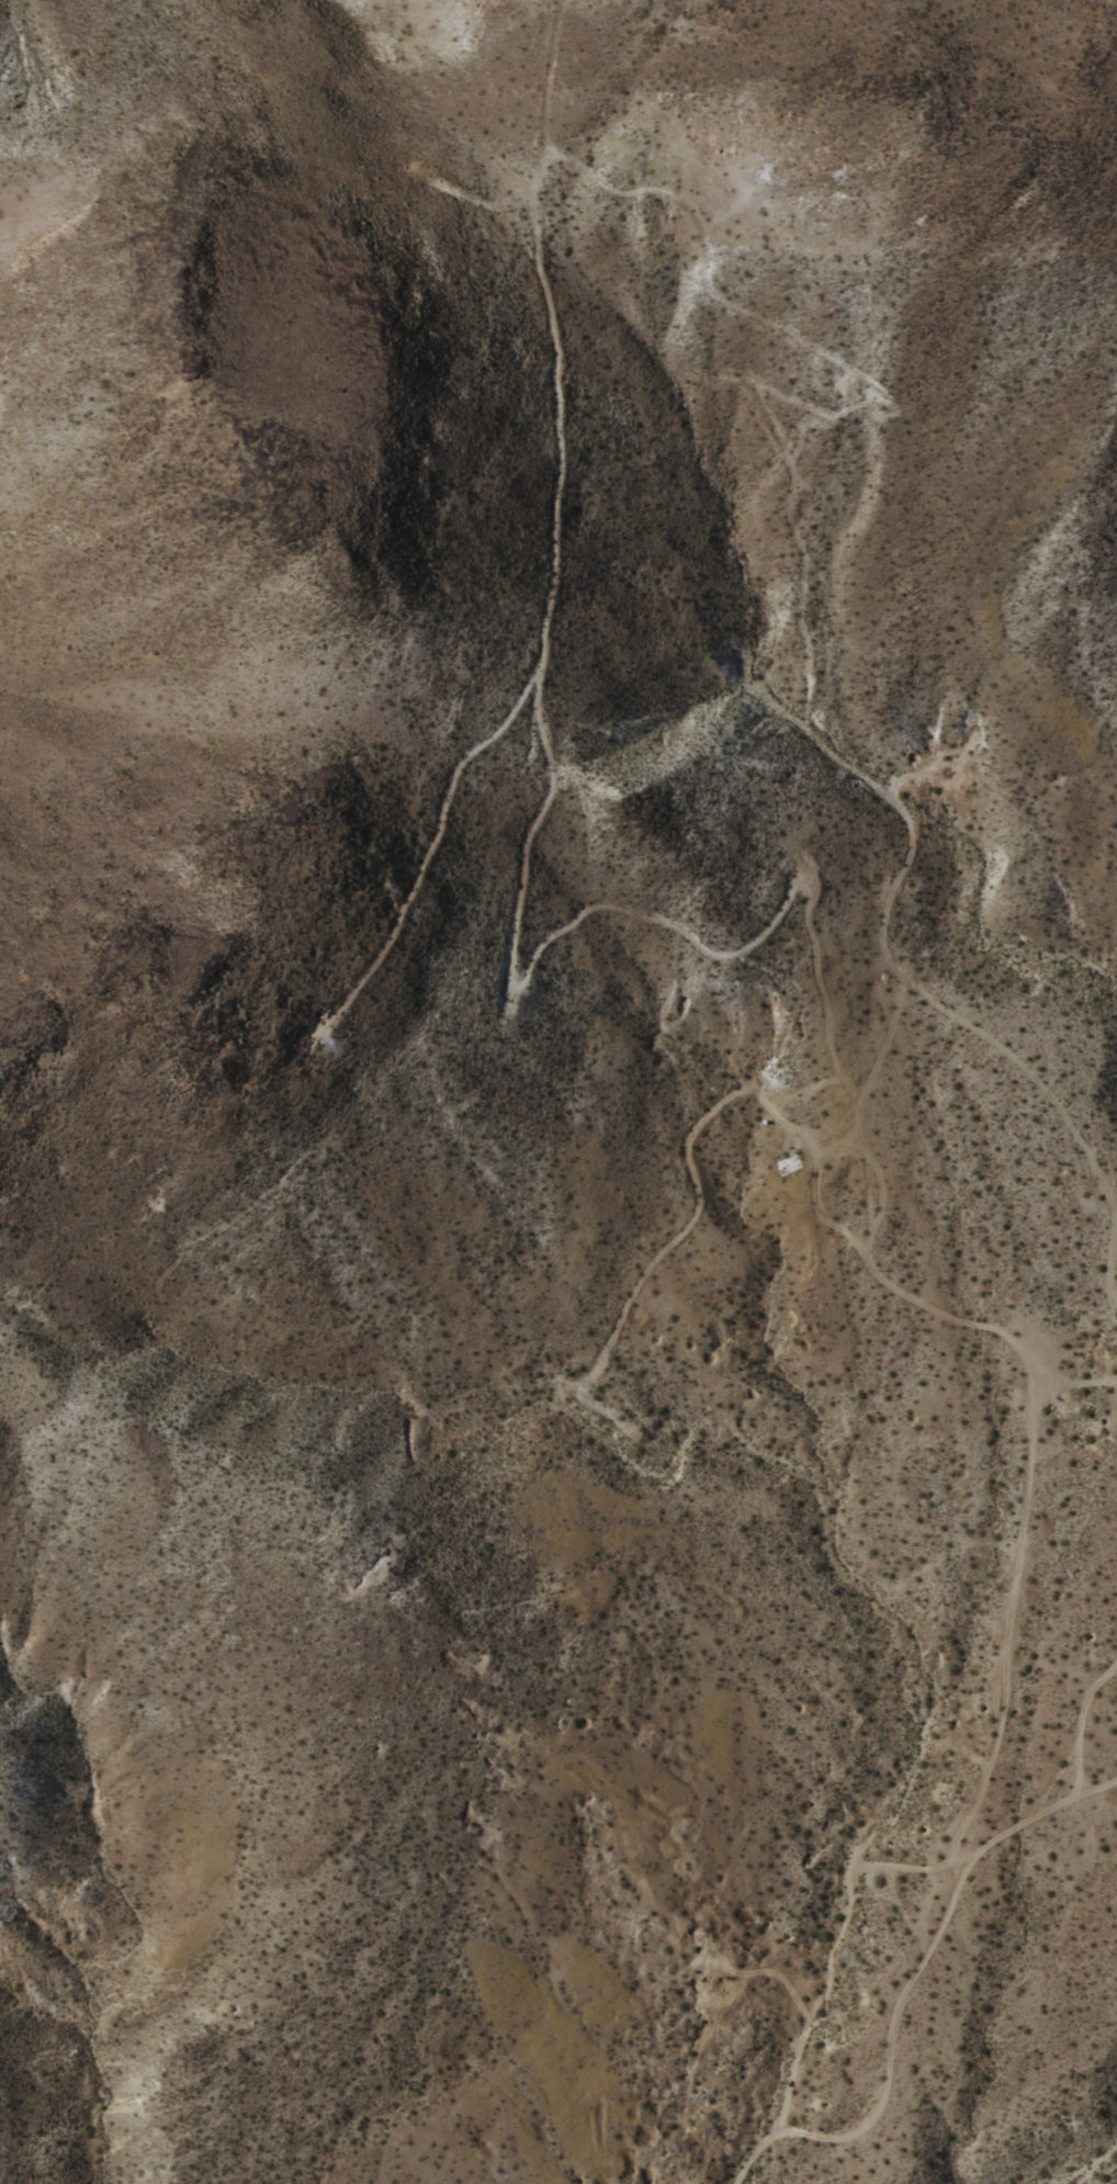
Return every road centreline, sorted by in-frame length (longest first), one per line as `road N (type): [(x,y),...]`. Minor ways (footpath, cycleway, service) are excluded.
road 1 (track): [(732,2183),(780,2112),(806,2018),(822,1995),(848,1879),(866,1865),(944,1861),(997,1733),(1028,1386),(1003,1331),(910,1298),(862,1254),(866,1181),(851,1118),(896,1001),(898,972)]
road 2 (track): [(817,1158),(812,1141),(757,1095),(734,1090),(718,1100),(686,1135),(698,1211),(633,1283),(595,1370)]
road 3 (track): [(898,972),(879,945),(884,900),(909,842),(898,804),(783,713)]
road 4 (track): [(862,1254),(817,1216),(811,1186),(825,1151),(847,1146),(862,1153)]

